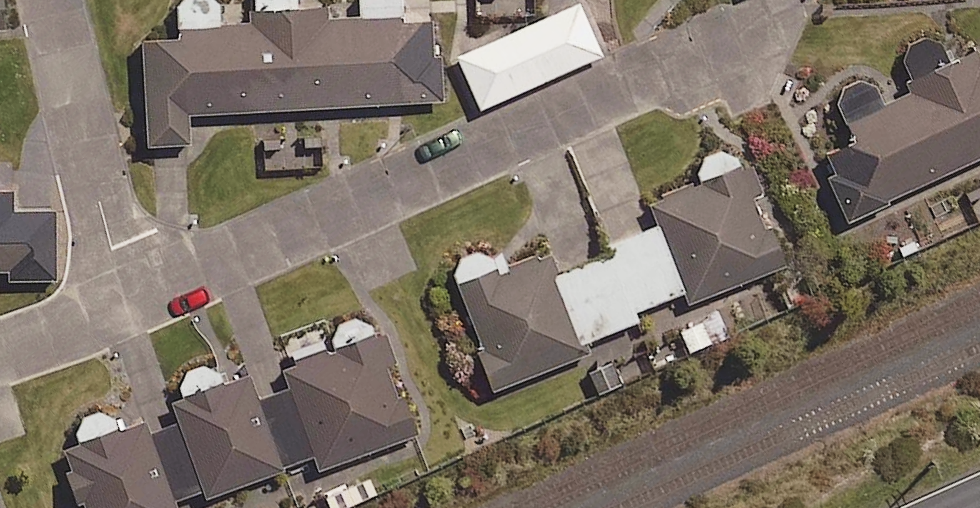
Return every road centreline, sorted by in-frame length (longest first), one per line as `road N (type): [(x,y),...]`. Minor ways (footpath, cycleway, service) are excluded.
road 1 (residential): [(125,306),(734,39)]
road 2 (residential): [(125,306),(49,0)]
road 3 (residential): [(0,349),(125,306)]

